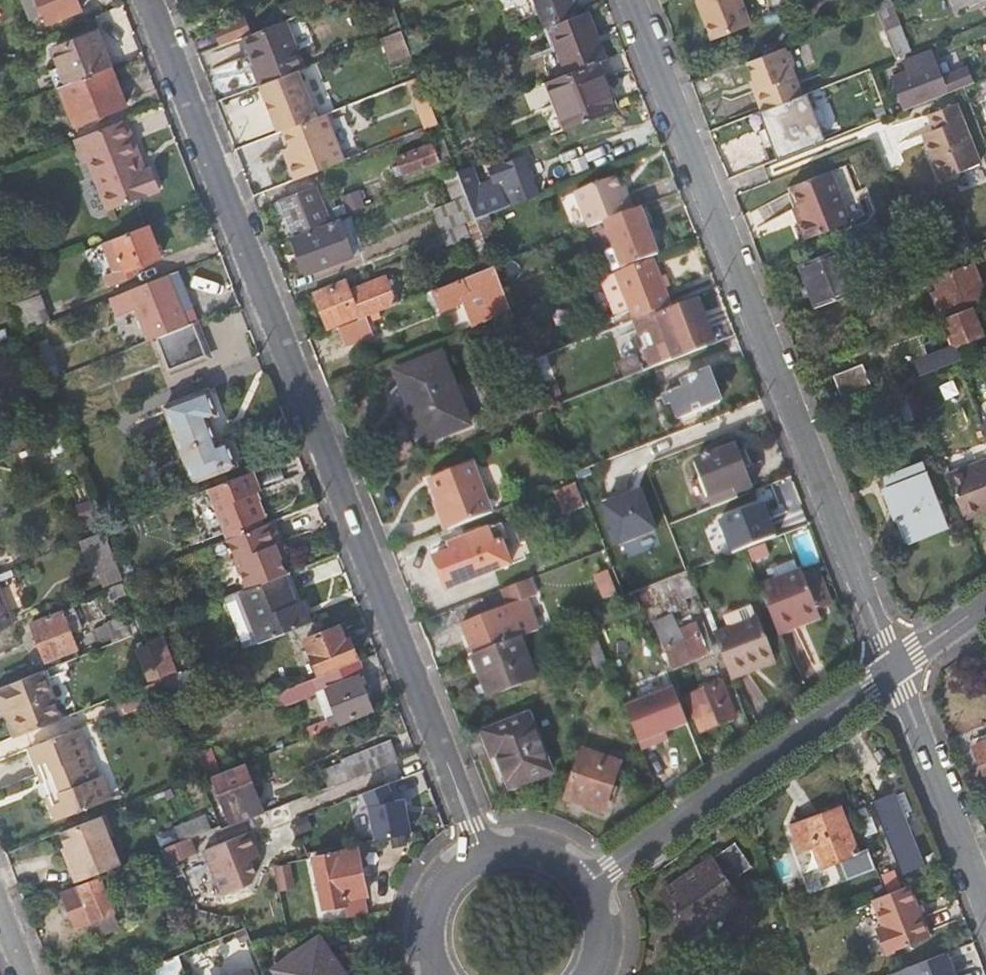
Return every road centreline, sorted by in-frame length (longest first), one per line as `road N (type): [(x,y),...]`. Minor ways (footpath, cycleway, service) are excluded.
road 1 (residential): [(488,859),(148,0)]
road 2 (residential): [(631,0),(894,667)]
road 3 (residential): [(580,889),(894,667)]
road 4 (residential): [(894,667),(985,902)]
road 5 (residential): [(488,859),(466,870),(438,907),(433,931),(445,974)]

